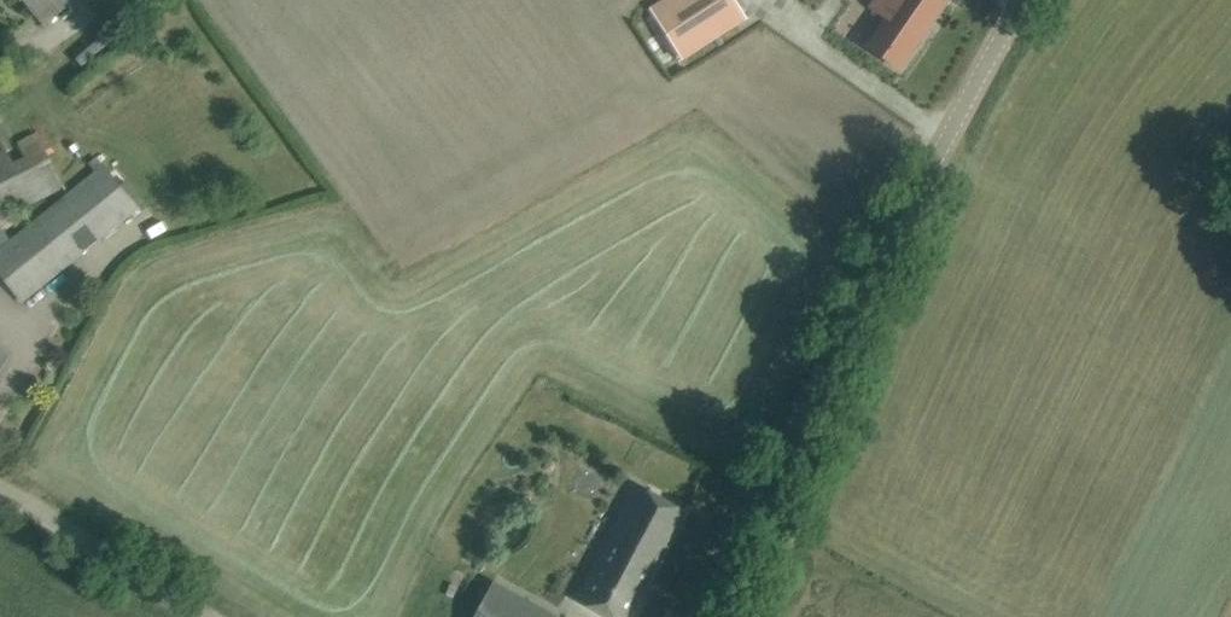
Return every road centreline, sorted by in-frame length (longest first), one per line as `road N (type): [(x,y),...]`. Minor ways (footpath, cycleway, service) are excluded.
road 1 (unclassified): [(698,616),(1028,0)]
road 2 (unclassified): [(209,616),(0,487)]

